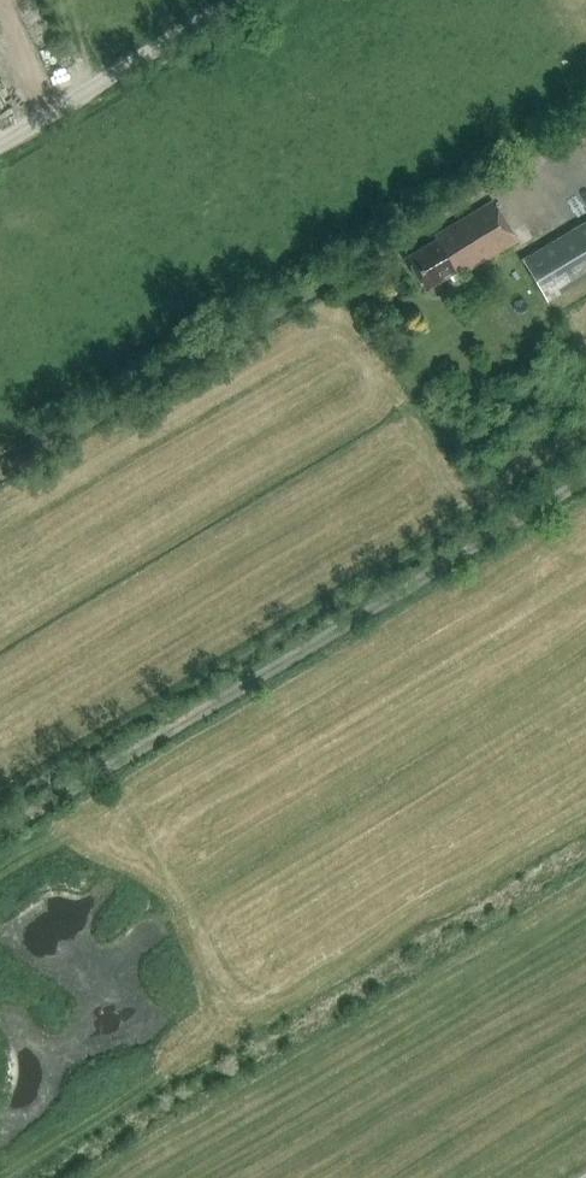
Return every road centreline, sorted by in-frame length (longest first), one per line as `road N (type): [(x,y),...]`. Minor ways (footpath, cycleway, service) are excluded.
road 1 (track): [(585,478),(0,834)]
road 2 (unclassified): [(0,142),(239,0)]

